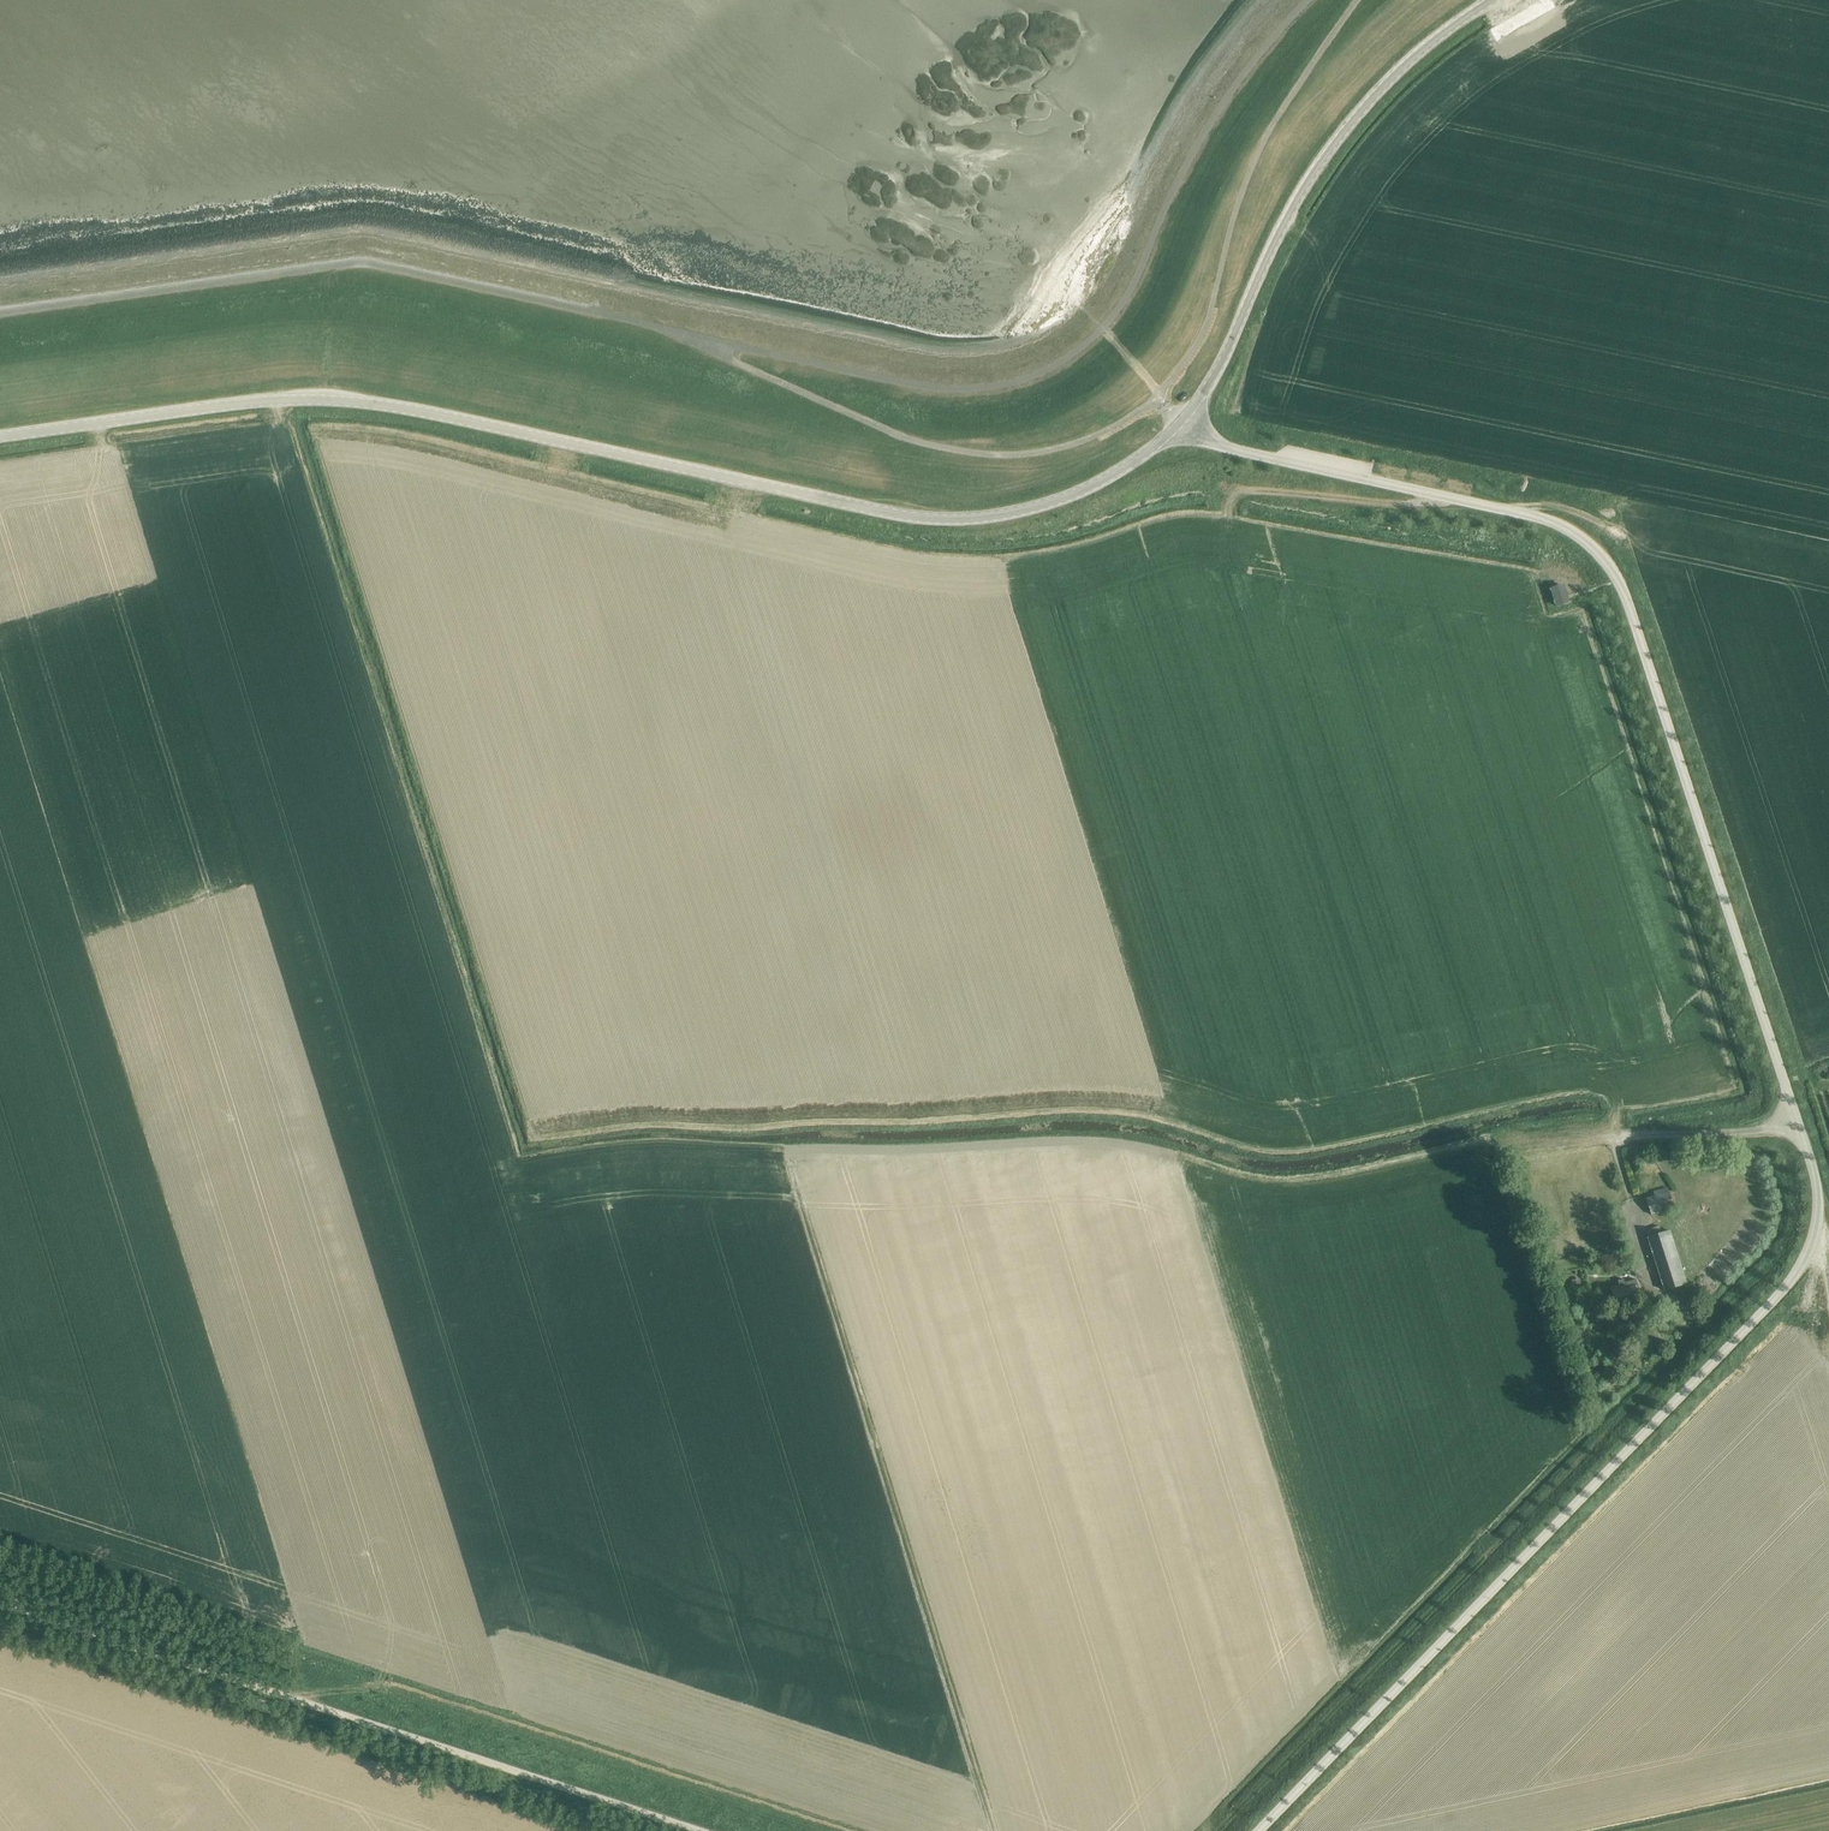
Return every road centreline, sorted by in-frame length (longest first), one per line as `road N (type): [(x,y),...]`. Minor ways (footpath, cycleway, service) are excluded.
road 1 (tertiary): [(1263,1830),(1787,1287),(1816,1227),(1819,1189),(1639,635),(1608,564),(1575,533),(1548,521),(1191,437),(1179,425)]
road 2 (tertiary): [(0,437),(257,402),(334,400),(439,415),(893,514),(968,519),(1030,508),(1104,480),(1179,425)]
road 3 (unclassified): [(701,1830),(0,1600)]
road 4 (tertiary): [(1179,425),(1211,381),(1273,244),(1328,152),(1411,60),(1491,0)]

